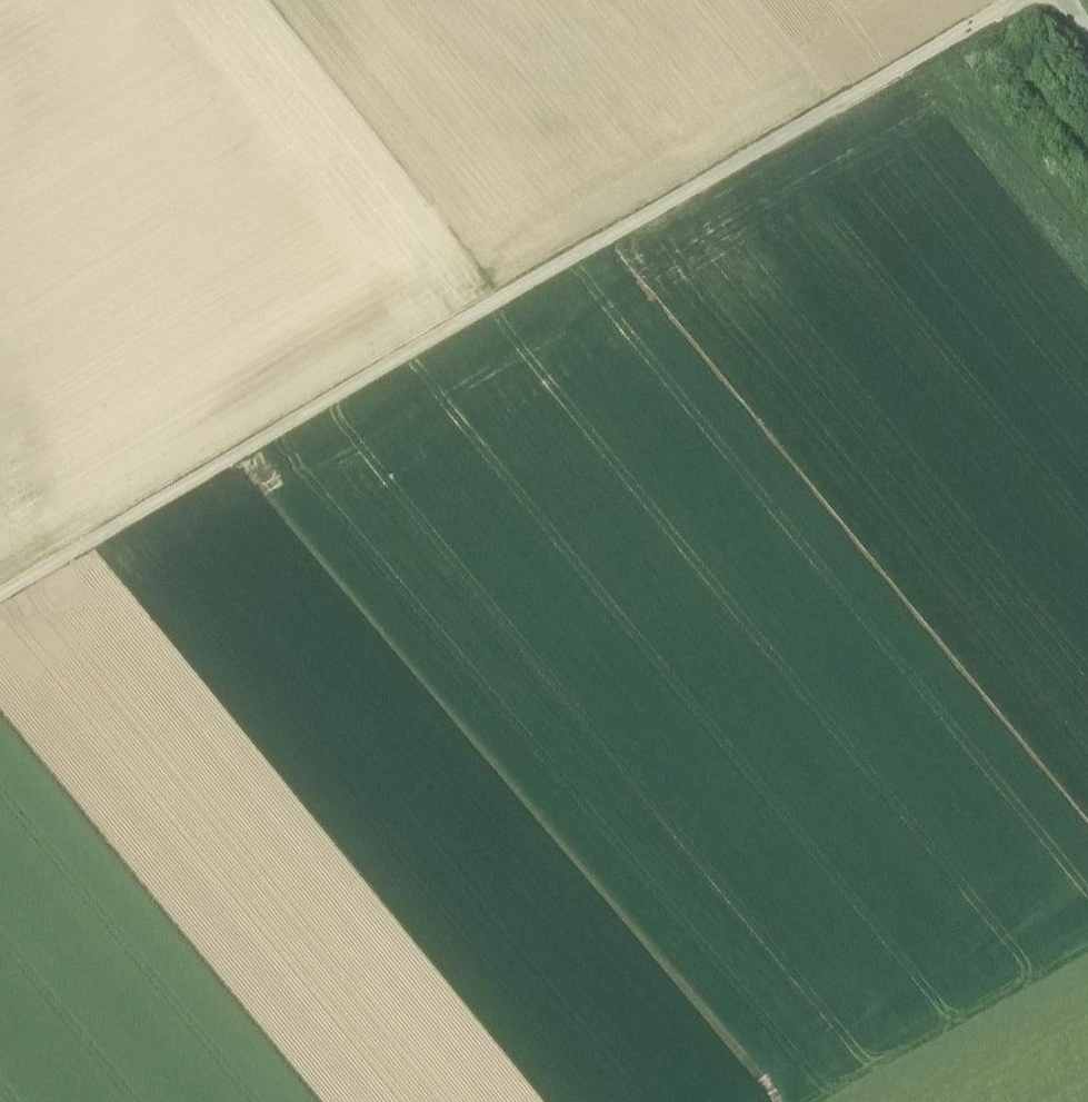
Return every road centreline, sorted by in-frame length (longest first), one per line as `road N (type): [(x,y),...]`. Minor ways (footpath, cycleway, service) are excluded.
road 1 (track): [(0,612),(631,241),(1018,0)]
road 2 (track): [(1087,953),(821,1101)]

